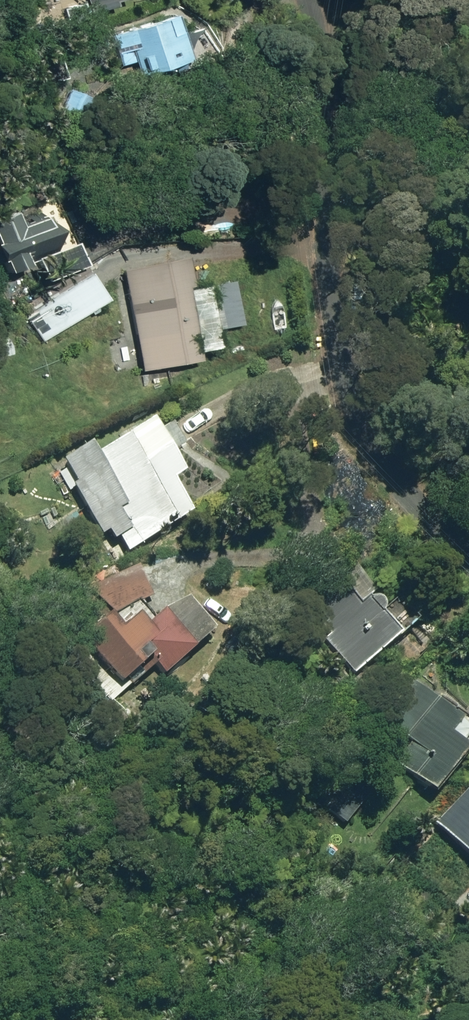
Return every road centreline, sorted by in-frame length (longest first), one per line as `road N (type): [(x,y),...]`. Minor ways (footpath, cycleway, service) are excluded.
road 1 (residential): [(468,513),(353,342),(332,52),(314,0)]

